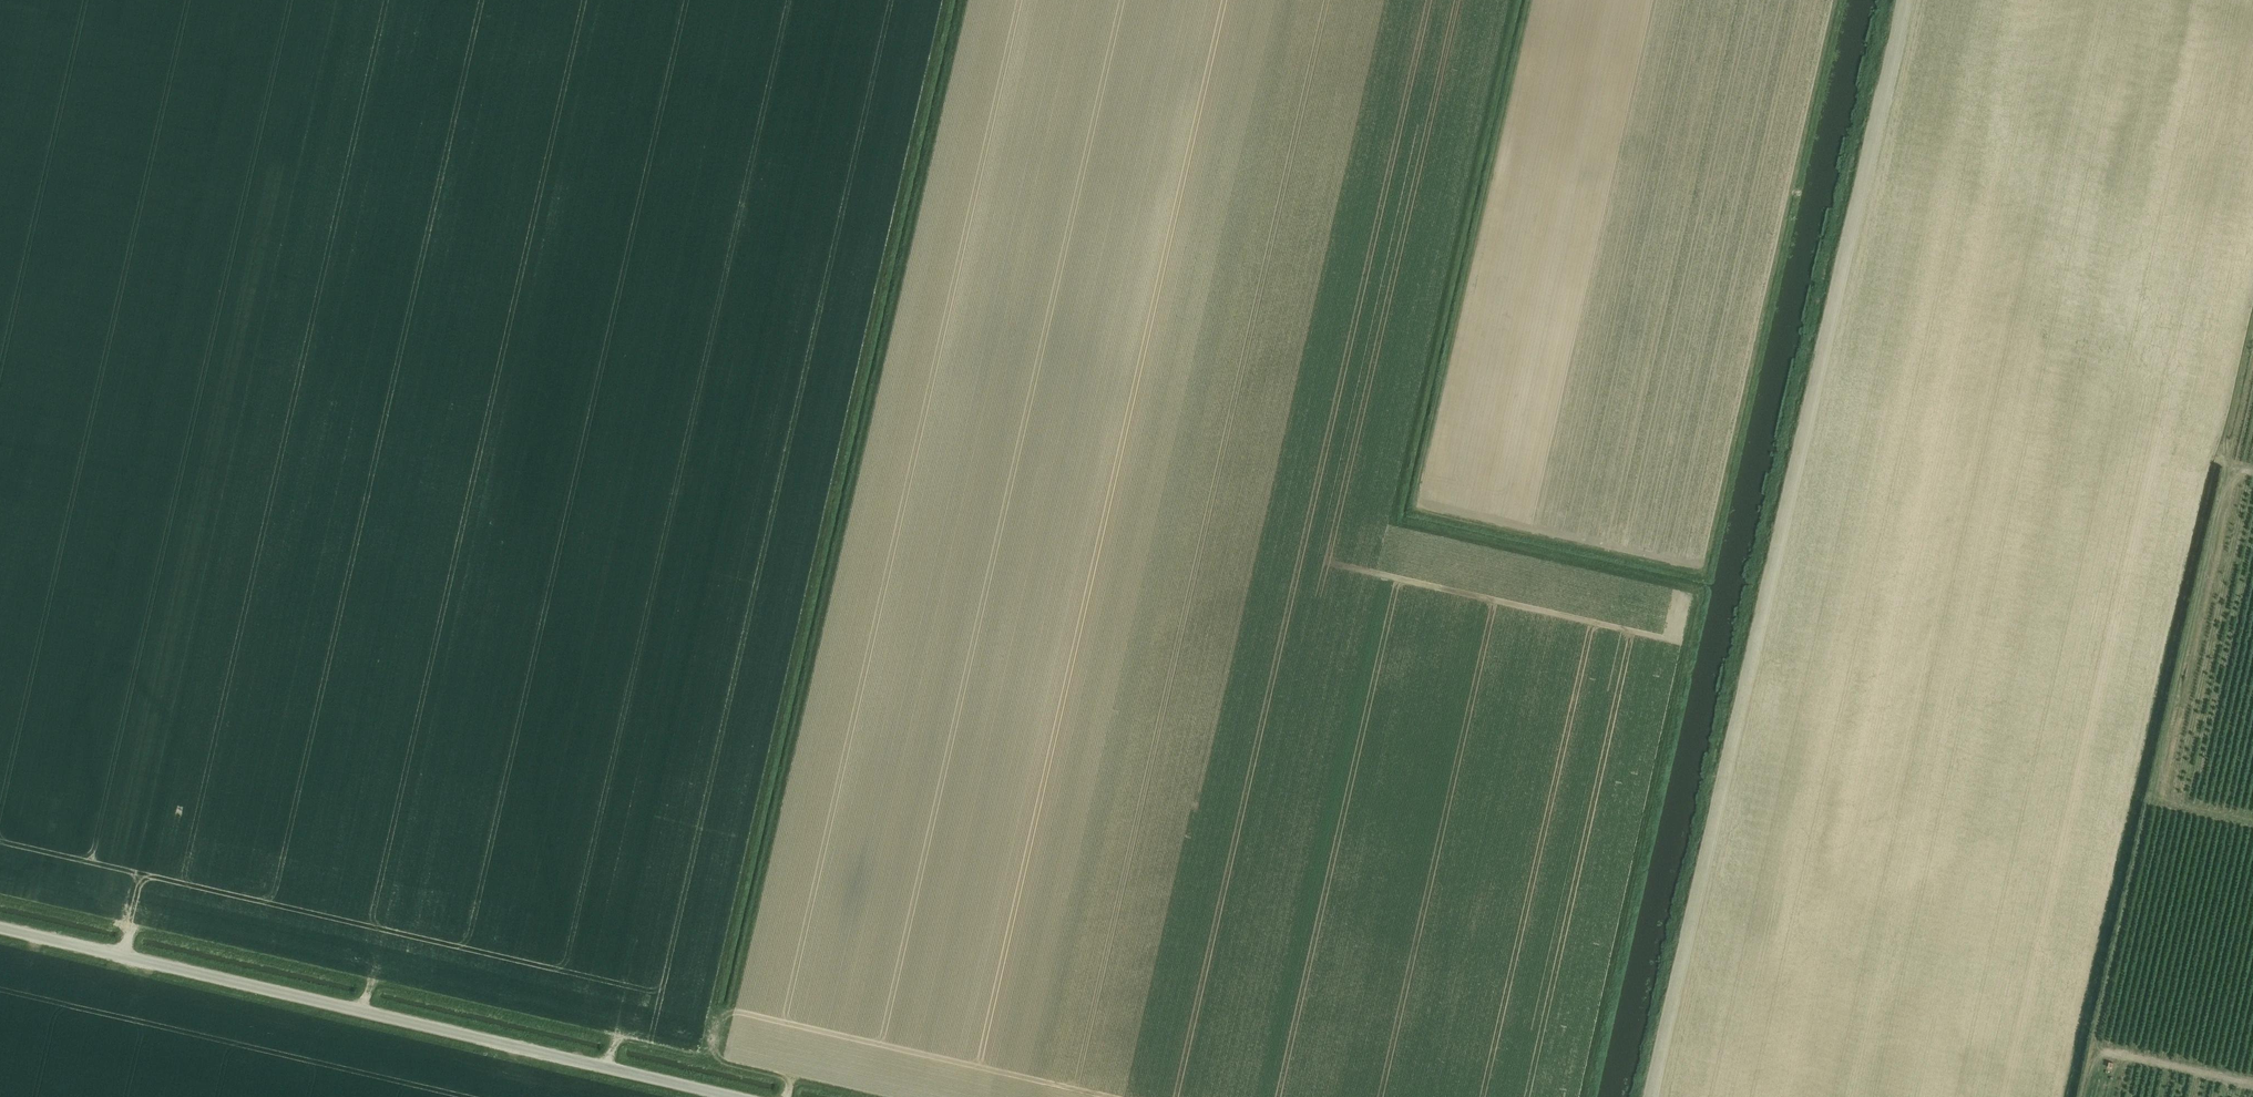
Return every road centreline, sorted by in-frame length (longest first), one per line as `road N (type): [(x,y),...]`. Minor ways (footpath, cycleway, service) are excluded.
road 1 (track): [(1648,1096),(1902,0)]
road 2 (unclassified): [(736,1096),(0,928)]

